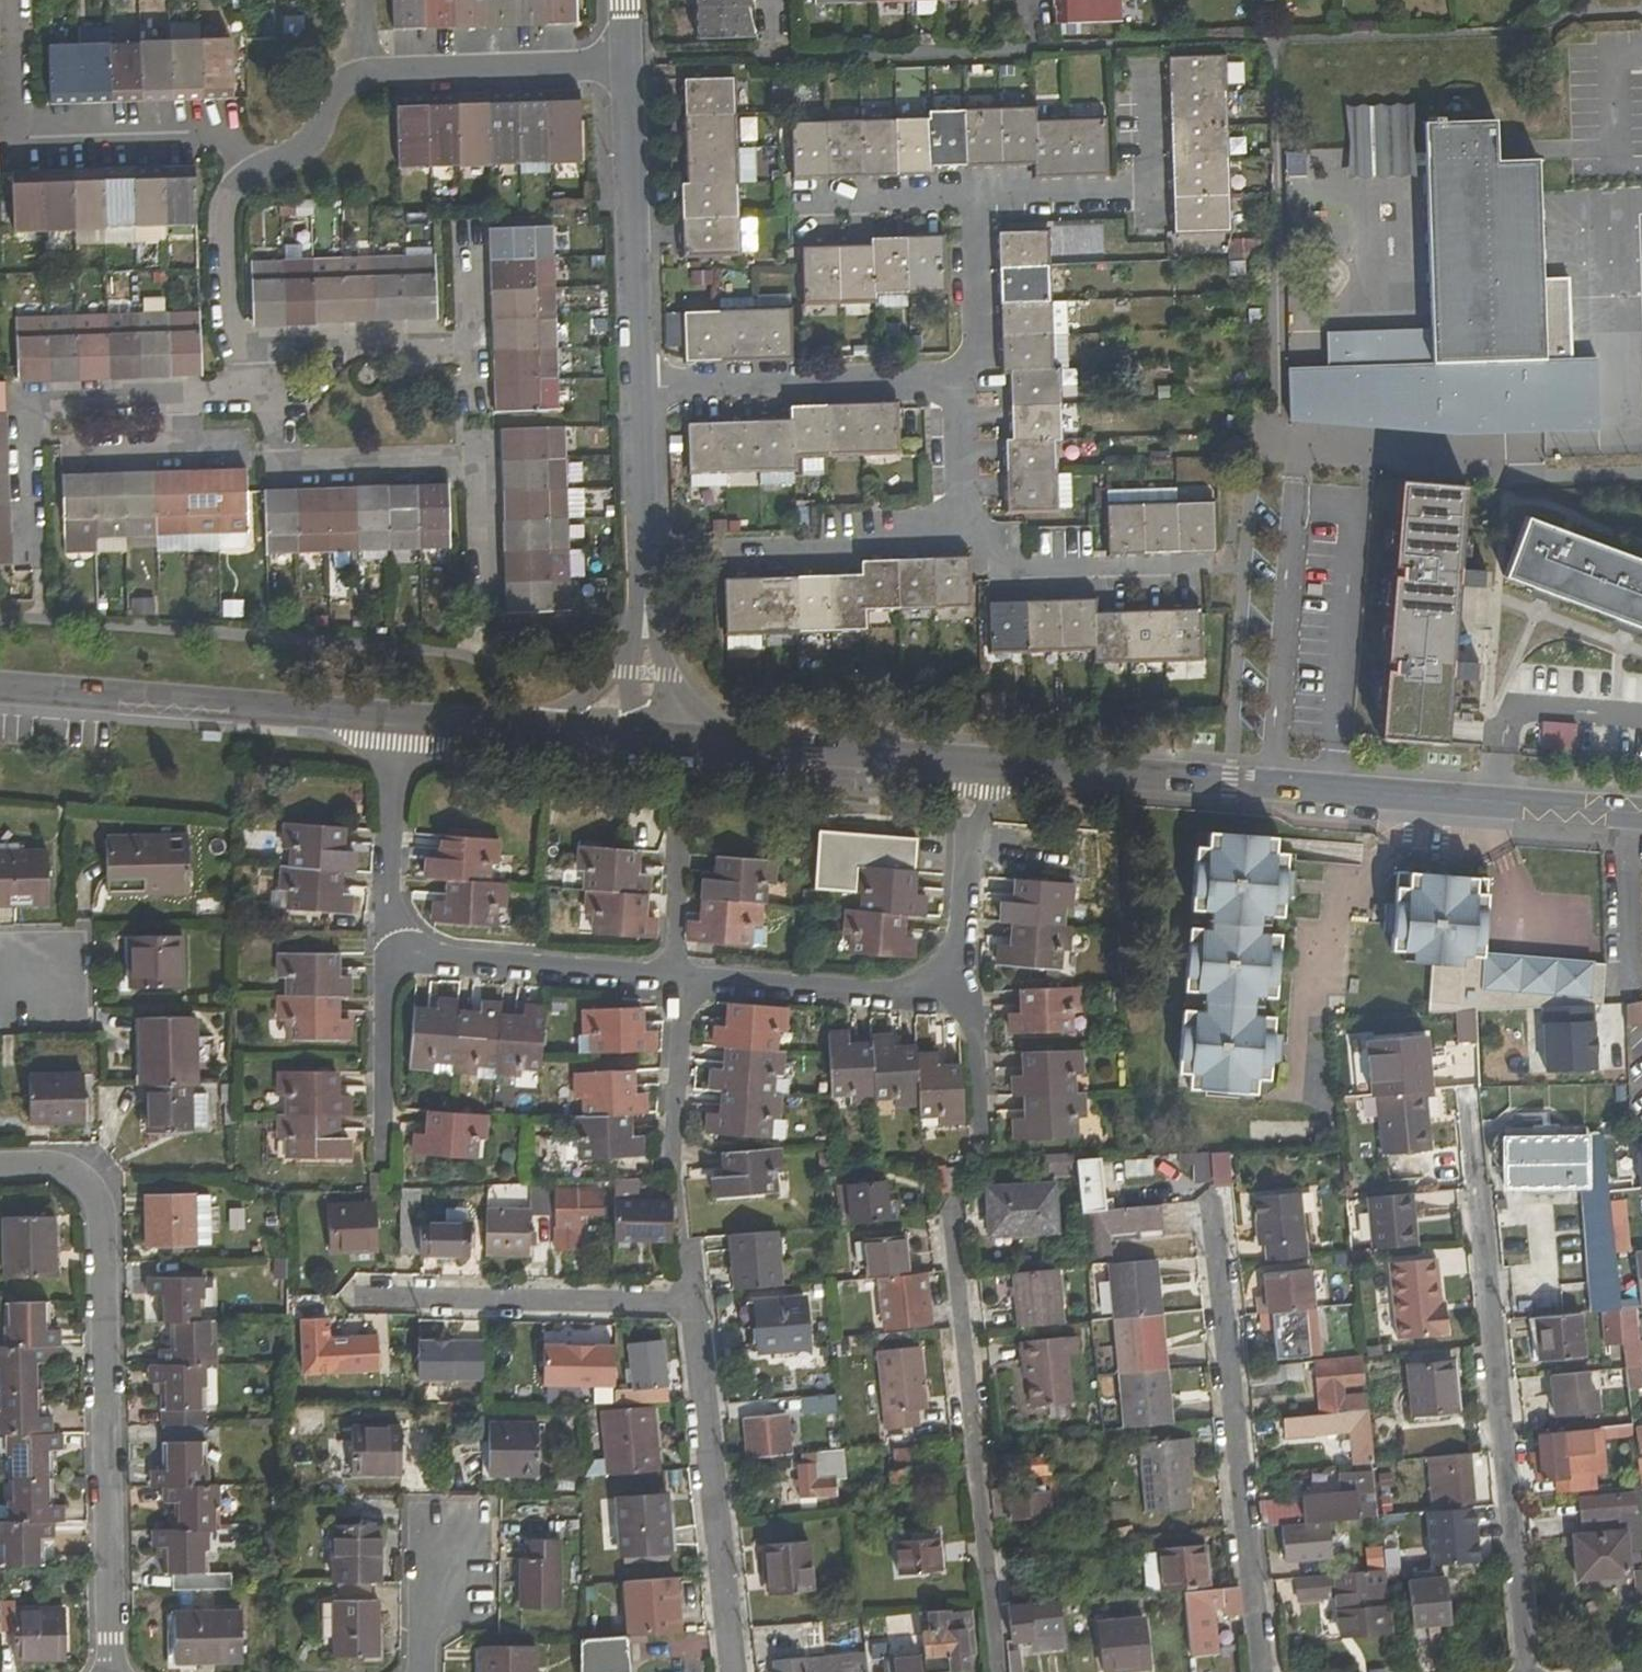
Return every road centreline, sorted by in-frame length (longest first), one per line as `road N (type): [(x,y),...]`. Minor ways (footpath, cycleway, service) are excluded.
road 1 (residential): [(977,766),(1630,817)]
road 2 (residential): [(1468,1090),(1528,1671)]
road 3 (residential): [(108,1671),(104,1216),(88,1183),(48,1165),(0,1167)]
road 4 (residential): [(1261,1671),(1207,1200)]
road 5 (residential): [(997,1671),(953,1213)]
road 6 (residential): [(397,719),(0,689)]
road 7 (residential): [(270,390),(32,403),(38,539)]
road 8 (residential): [(737,1671),(690,1304)]
road 9 (residential): [(244,166),(193,117),(21,126),(14,0)]
road 10 (residential): [(639,385),(645,744)]
road 11 (residential): [(645,744),(977,766)]
road 12 (residential): [(632,57),(639,385)]
road 13 (residential): [(639,385),(965,375)]
road 14 (residential): [(690,1304),(370,1298)]
road 15 (residential): [(674,975),(957,994)]
road 16 (residential): [(632,57),(352,63)]
road 17 (residential): [(395,957),(674,975)]
road 18 (residential): [(1147,104),(1149,190),(964,195)]
road 19 (residential): [(645,744),(397,719)]
road 20 (residential): [(244,166),(225,205),(227,322),(270,390)]
road 21 (residential): [(1189,574),(1021,578),(963,536)]
road 22 (residential): [(397,719),(395,957)]
road 23 (residential): [(957,994),(977,766)]
road 24 (residential): [(963,536),(737,548)]
road 25 (residential): [(276,440),(279,464),(478,452)]
road 26 (residential): [(474,337),(312,346),(270,390)]
road 27 (residential): [(276,440),(73,449)]
road 28 (residential): [(395,957),(390,1159)]
road 29 (residential): [(674,975),(676,1159)]
road 30 (residential): [(964,195),(972,355),(965,375)]
road 31 (residential): [(965,375),(963,536)]
road 32 (residential): [(352,63),(304,134),(279,157),(244,166)]
road 33 (residential): [(1630,817),(1630,971)]
road 34 (residential): [(957,994),(977,1017),(982,1125)]
road 35 (residential): [(964,195),(826,199)]
road 36 (residential): [(674,840),(674,975)]

